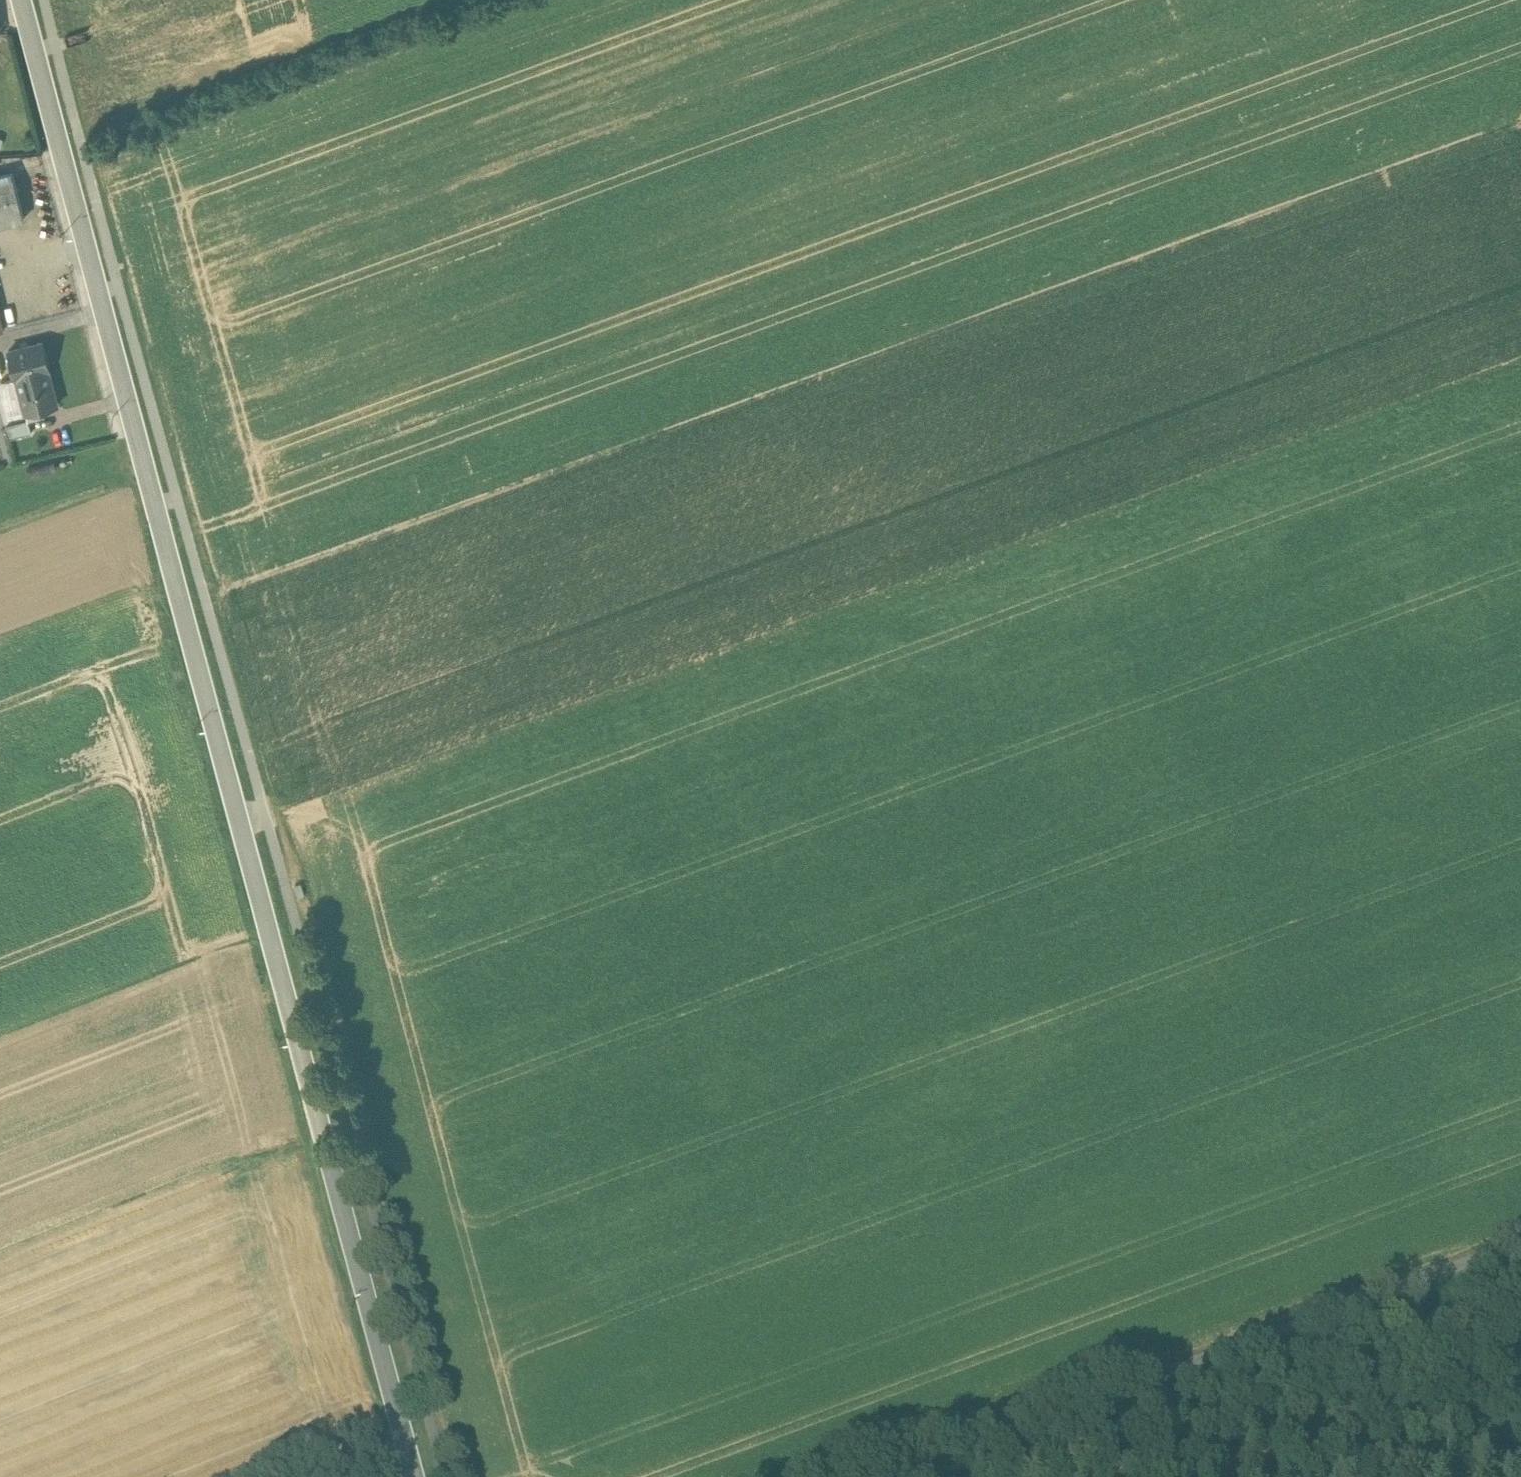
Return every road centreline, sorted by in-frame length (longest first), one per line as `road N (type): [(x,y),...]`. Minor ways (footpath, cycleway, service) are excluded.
road 1 (tertiary): [(19,0),(418,1476)]
road 2 (unclassified): [(1520,1252),(847,1476)]

